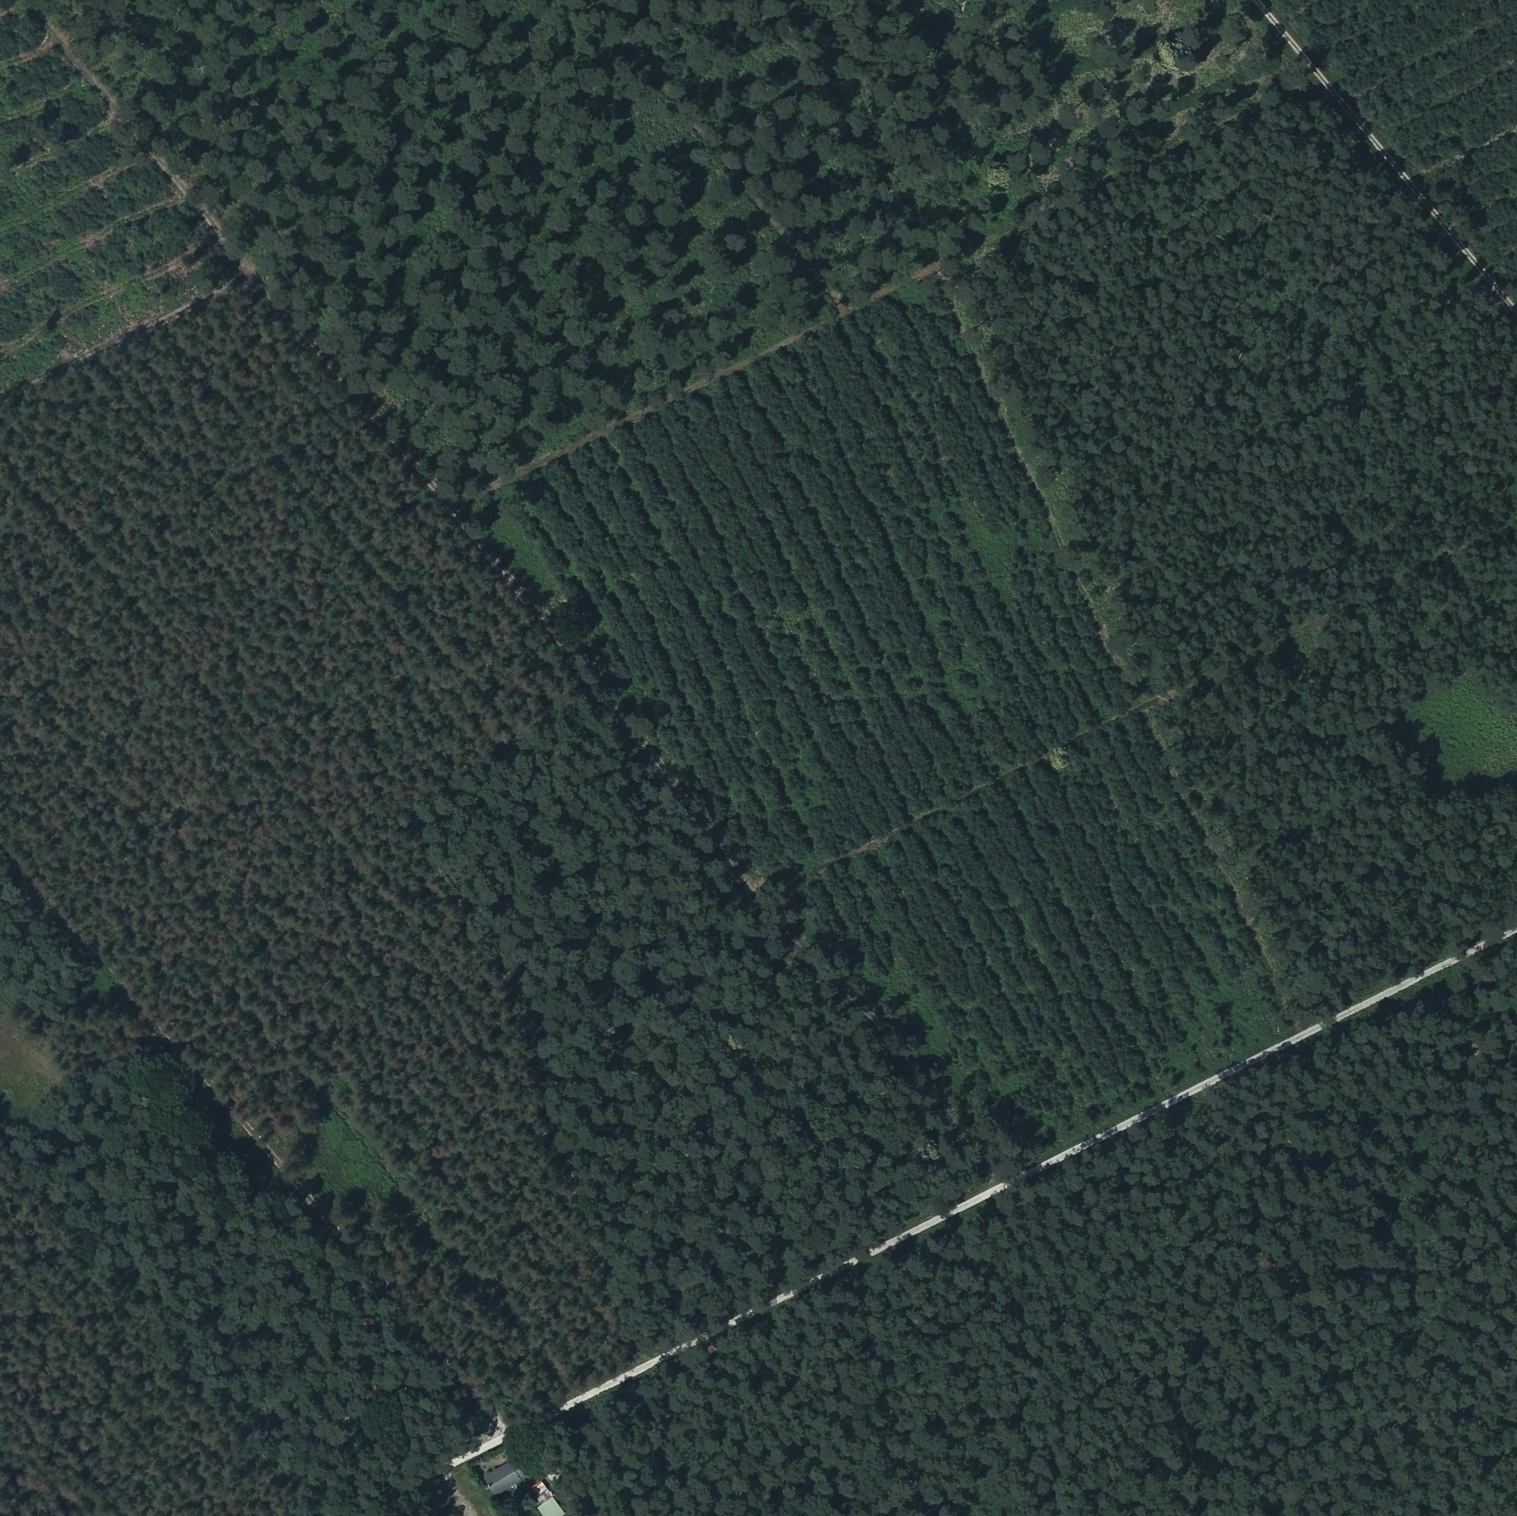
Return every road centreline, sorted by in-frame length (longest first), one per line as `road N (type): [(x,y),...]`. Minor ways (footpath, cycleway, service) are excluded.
road 1 (track): [(1516,925),(347,1515)]
road 2 (track): [(1252,0),(1516,314)]

